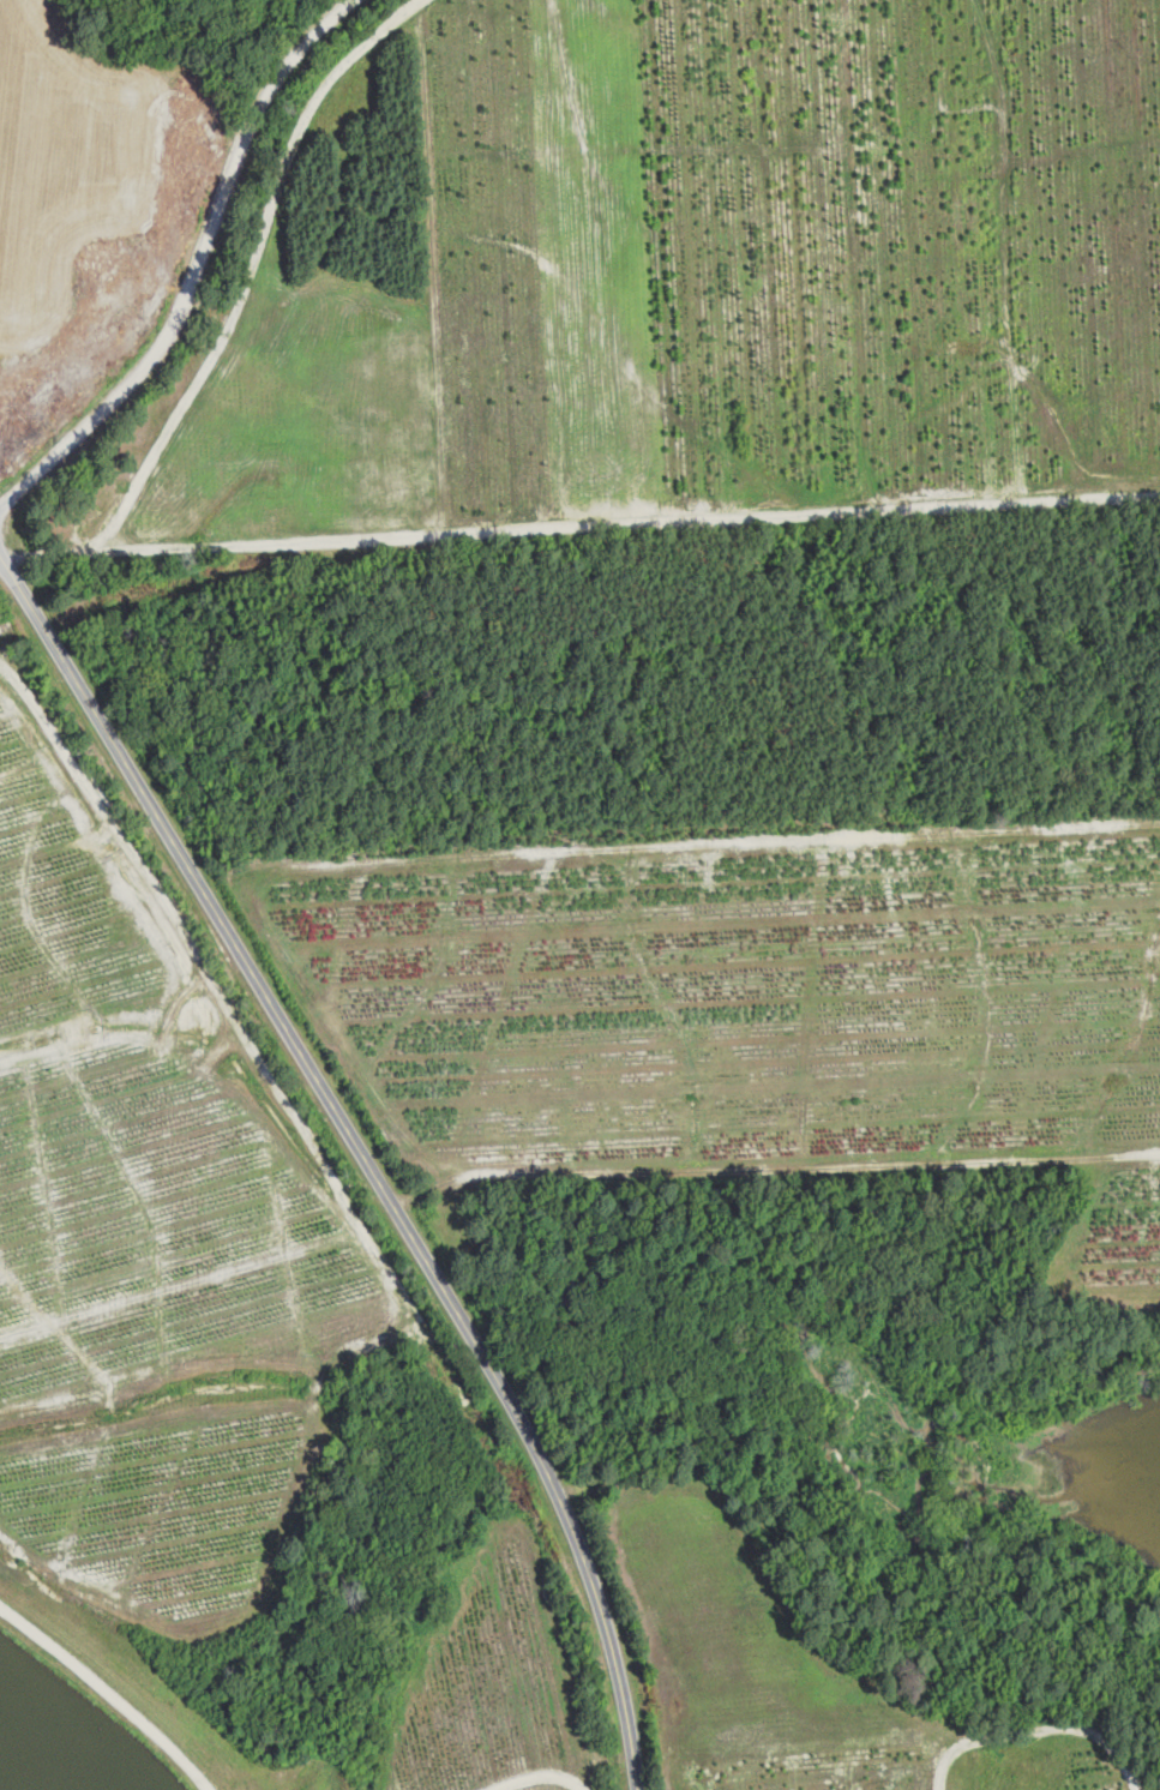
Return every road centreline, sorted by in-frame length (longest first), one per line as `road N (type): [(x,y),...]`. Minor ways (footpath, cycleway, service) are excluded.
road 1 (residential): [(640,1789),(607,1633),(529,1440),(0,556)]
road 2 (residential): [(0,507),(160,353),(188,301),(268,97),(315,35),(359,0)]

